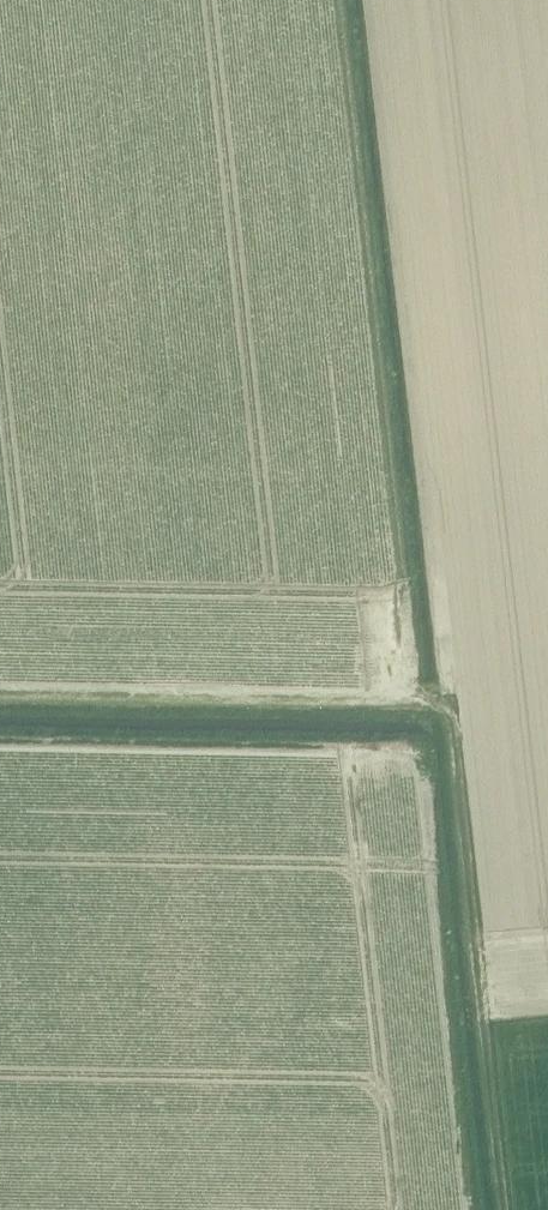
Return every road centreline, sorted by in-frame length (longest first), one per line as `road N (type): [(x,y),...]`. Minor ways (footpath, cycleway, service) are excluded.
road 1 (track): [(504,1209),(450,711),(418,700),(0,694)]

